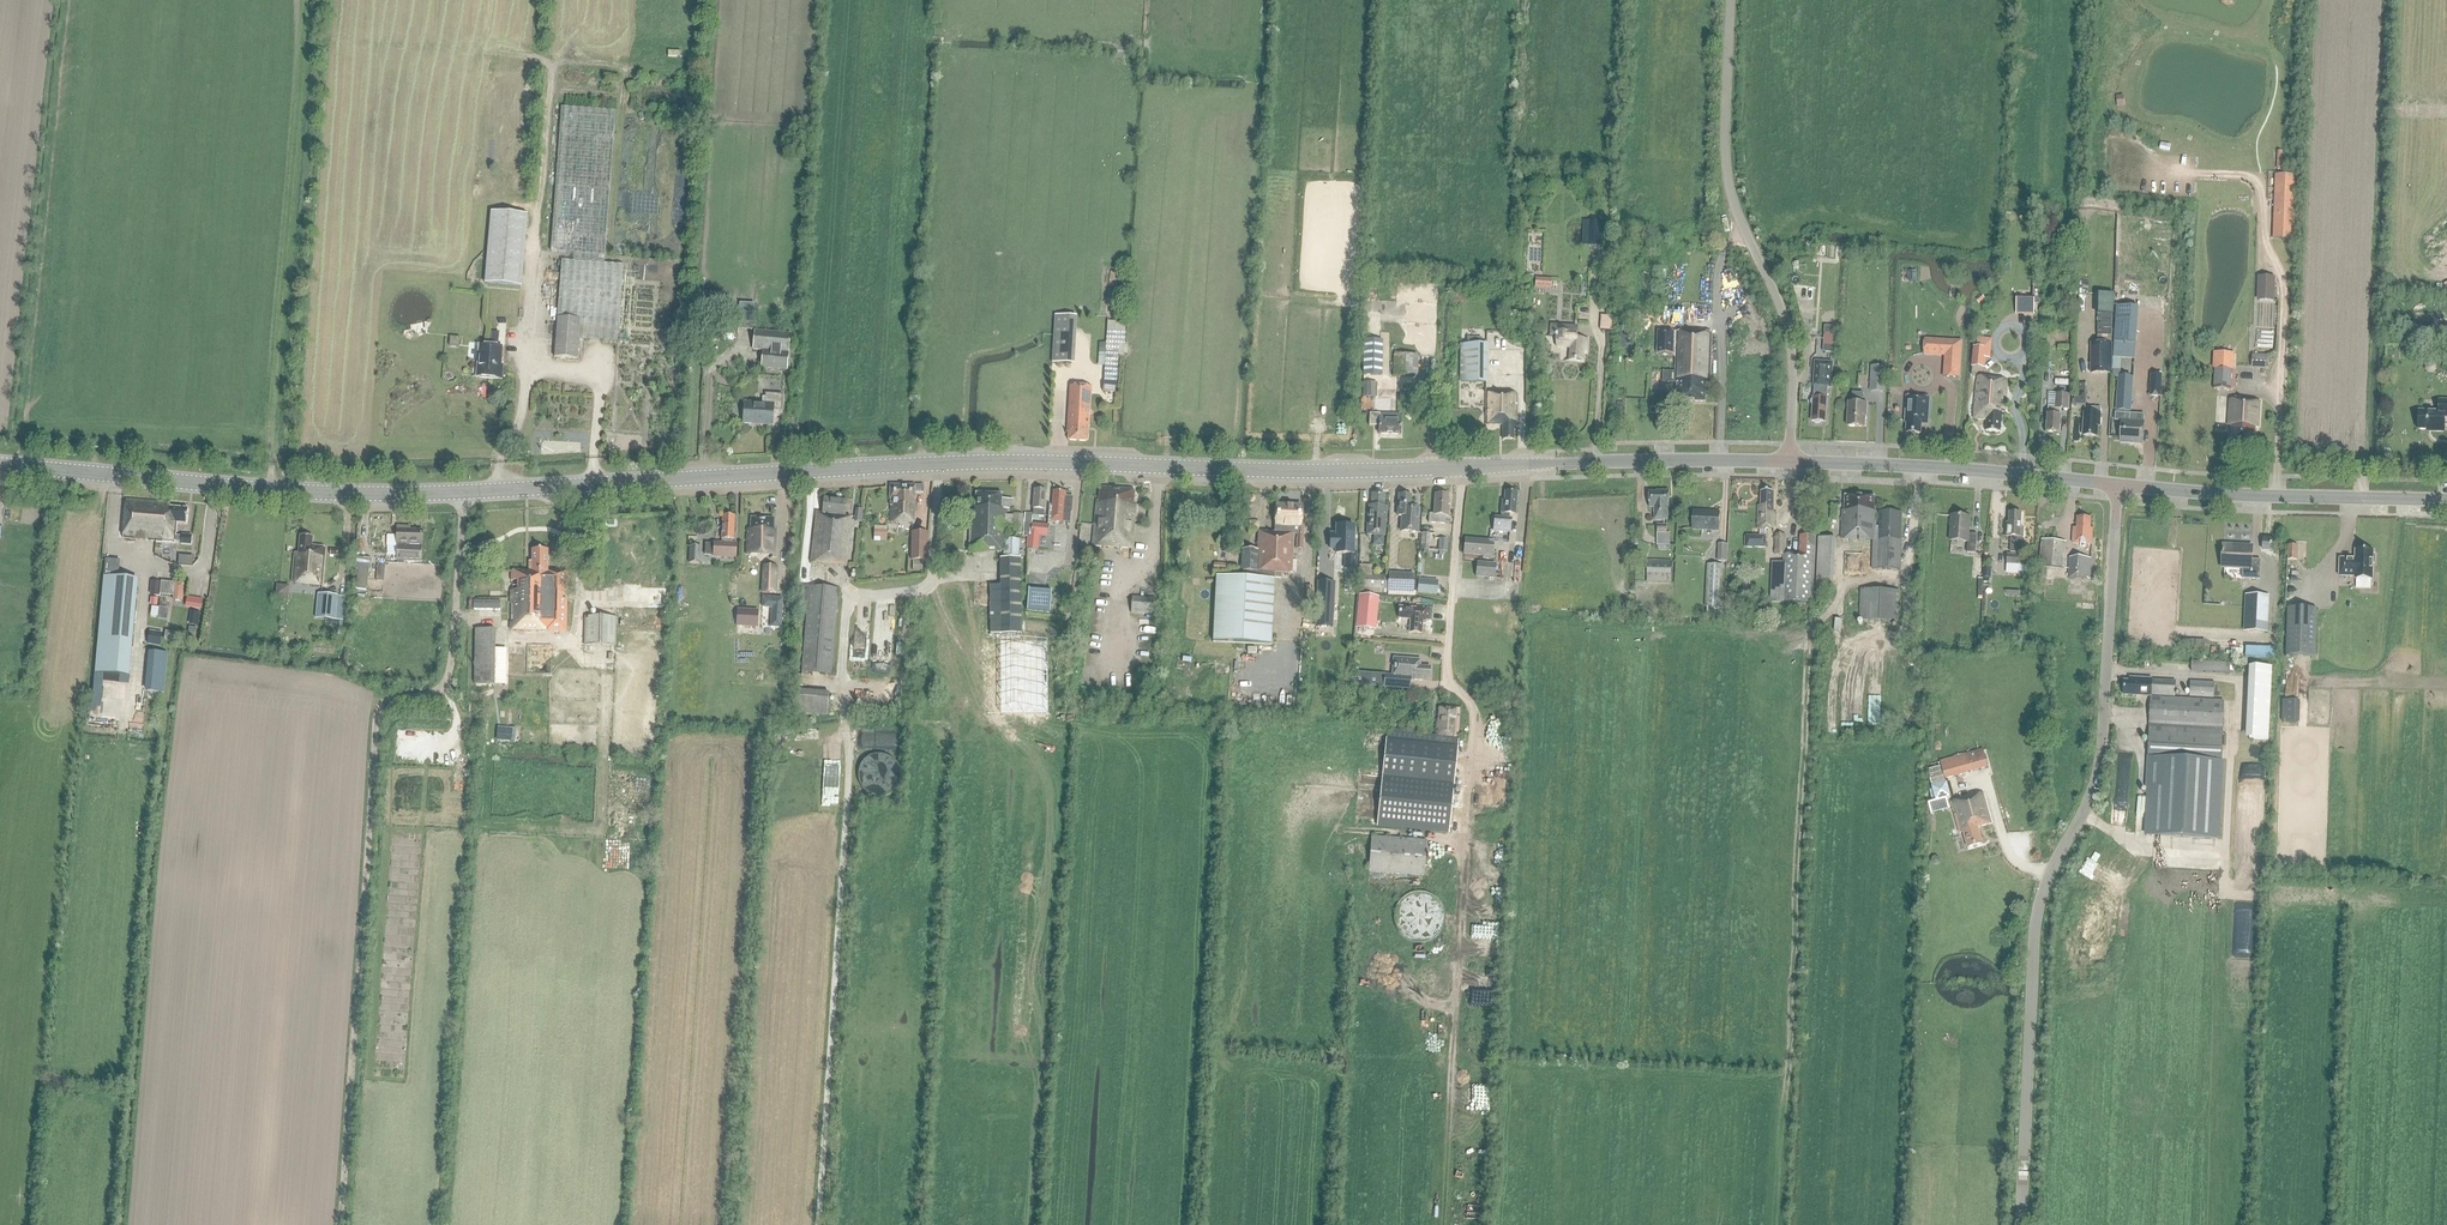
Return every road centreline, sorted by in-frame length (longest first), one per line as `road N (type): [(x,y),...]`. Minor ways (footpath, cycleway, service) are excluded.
road 1 (tertiary): [(1461,468),(1001,462),(385,494),(0,465)]
road 2 (track): [(340,1224),(379,709),(392,699),(433,696),(453,673),(463,491)]
road 3 (unclassified): [(2022,1224),(2039,906),(2099,769),(2118,485)]
road 4 (unclassified): [(1789,461),(1792,339),(1727,196),(1735,0)]
road 5 (tertiary): [(1789,461),(2118,485)]
road 6 (tertiary): [(2118,485),(2446,500)]
road 7 (tertiary): [(1555,463),(1789,461)]
road 8 (residential): [(1446,686),(1461,468)]

